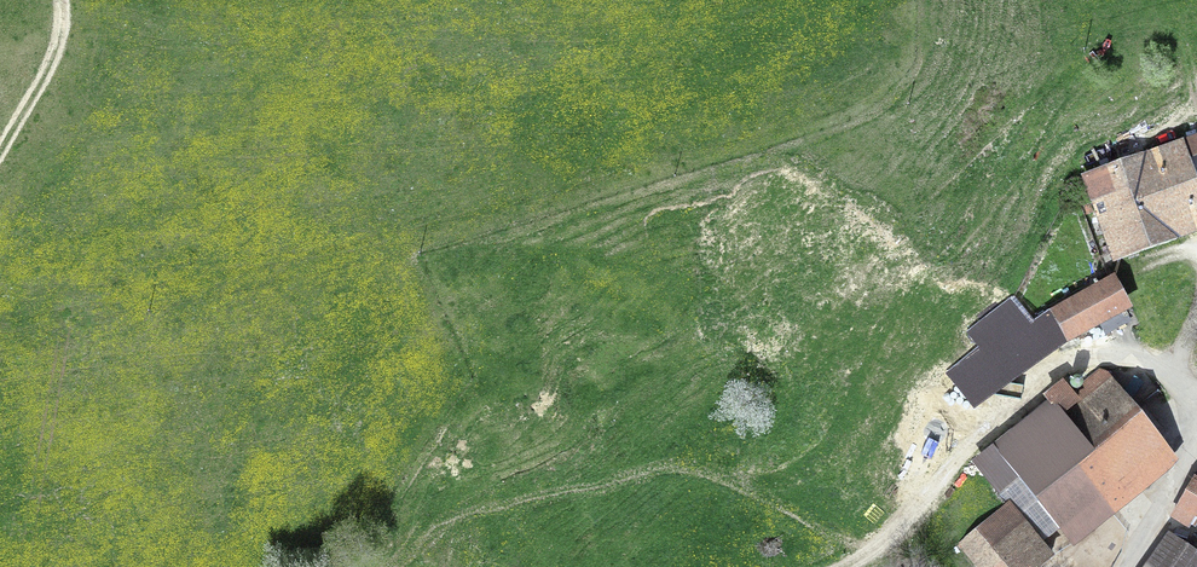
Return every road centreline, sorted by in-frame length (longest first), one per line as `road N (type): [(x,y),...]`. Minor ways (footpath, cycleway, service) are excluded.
road 1 (track): [(892,538),(682,485),(425,517)]
road 2 (track): [(841,566),(932,504),(996,409),(1034,374),(1078,357),(1118,355),(1177,378),(1196,398)]
road 3 (track): [(63,0),(50,65),(0,153)]
road 4 (unclassified): [(1120,566),(1196,443)]

